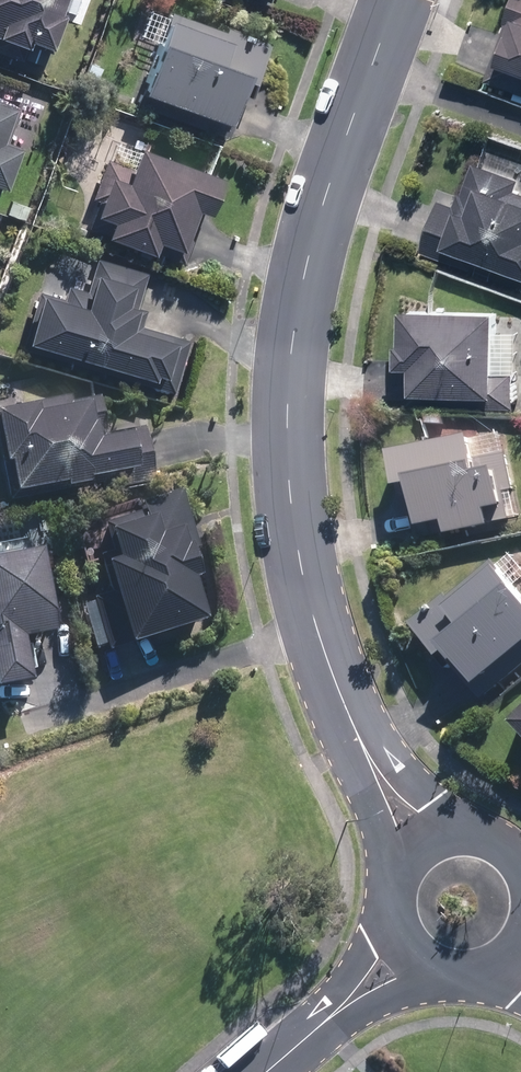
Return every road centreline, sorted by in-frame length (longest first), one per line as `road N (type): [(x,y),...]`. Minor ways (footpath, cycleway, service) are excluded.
road 1 (residential): [(388,0),(306,252),(286,381),(293,500),(314,619),(372,768),(422,843)]
road 2 (residential): [(403,951),(263,1071)]
road 3 (residential): [(513,958),(469,979),(444,977),(403,951)]
road 4 (residential): [(403,951),(388,893),(422,843)]

